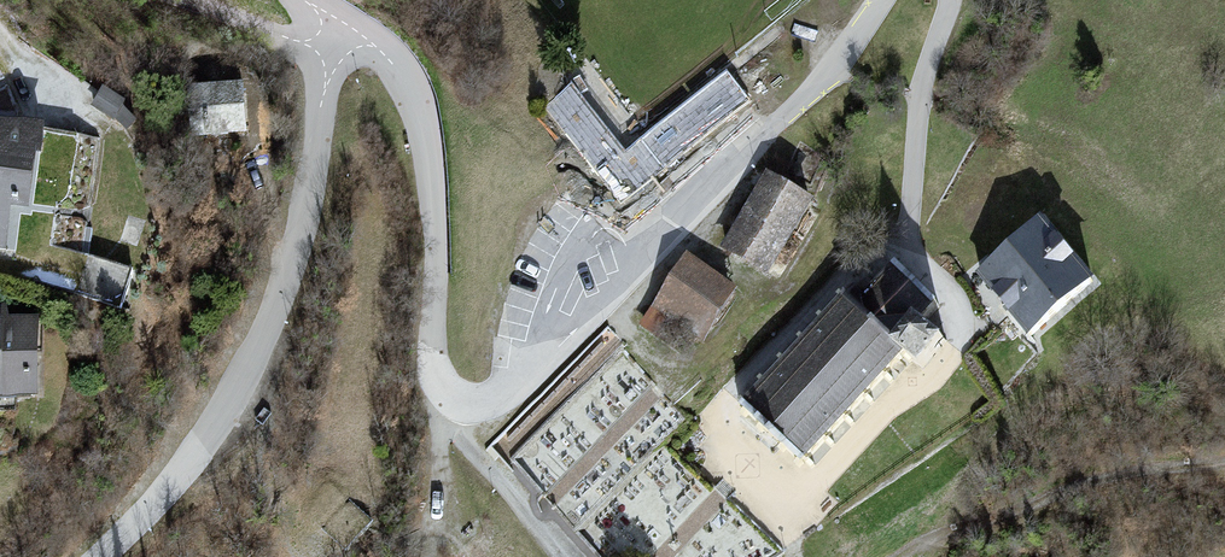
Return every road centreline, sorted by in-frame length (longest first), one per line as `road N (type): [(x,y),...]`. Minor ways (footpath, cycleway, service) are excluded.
road 1 (unclassified): [(320,46),(327,121),(312,205),(248,376),(145,516),(104,556)]
road 2 (unclassified): [(496,397),(464,413),(435,373),(424,128),(402,77),(356,47),(320,46)]

